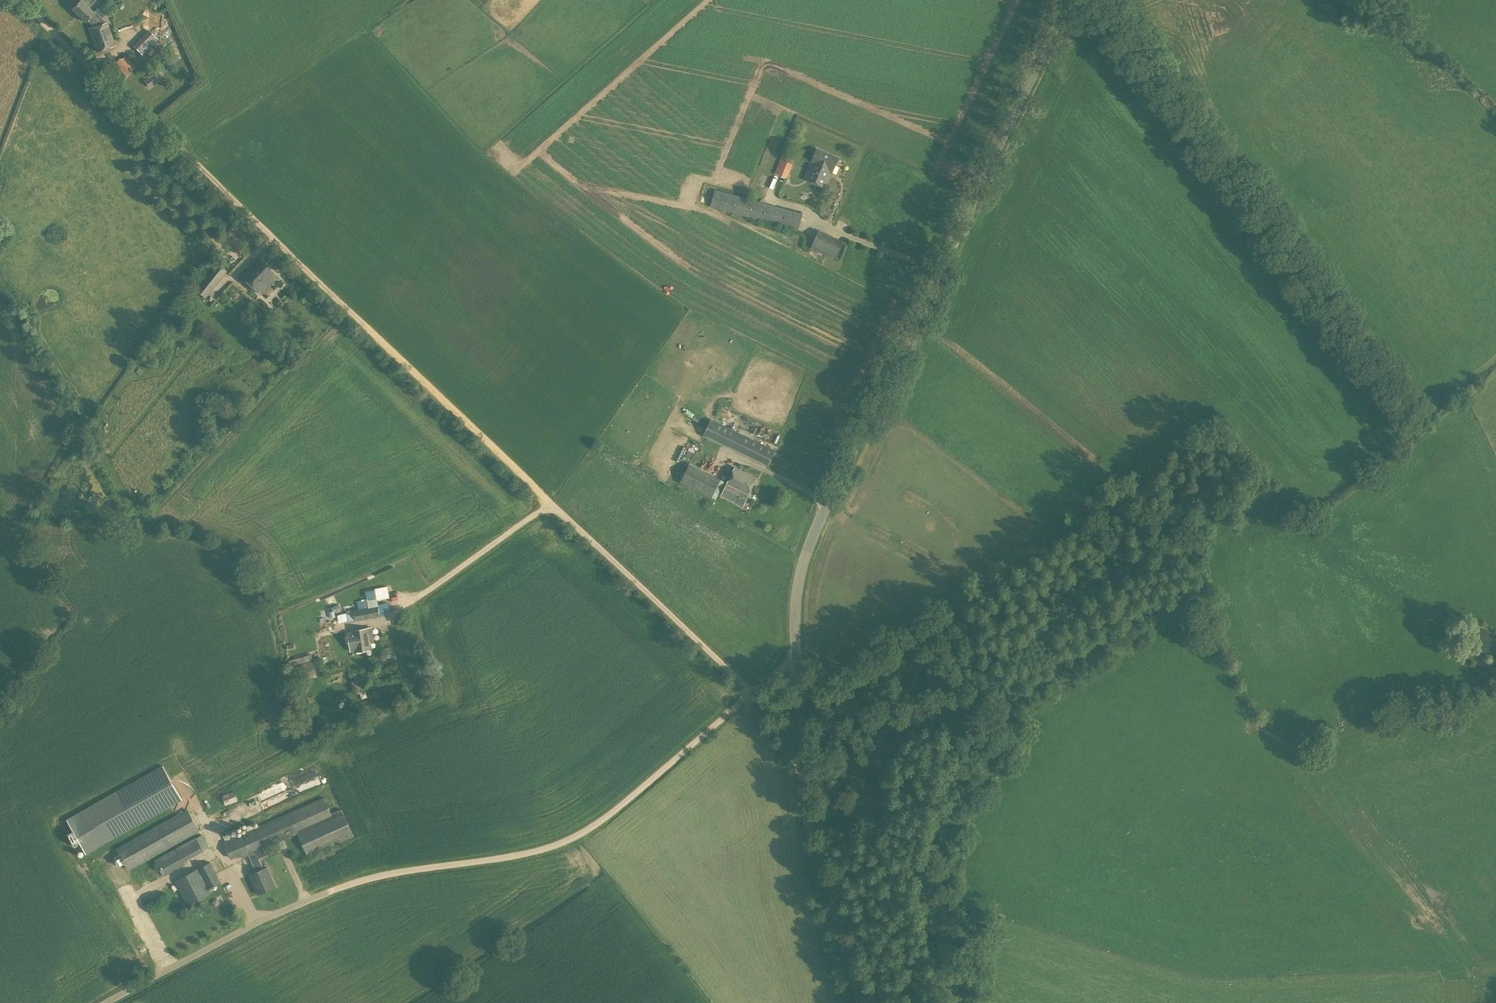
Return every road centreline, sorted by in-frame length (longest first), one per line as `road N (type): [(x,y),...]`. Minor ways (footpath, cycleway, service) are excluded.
road 1 (unclassified): [(861,1002),(810,829),(800,576),(1068,0)]
road 2 (track): [(753,694),(23,0)]
road 3 (track): [(1413,421),(1115,0)]
road 4 (track): [(753,694),(568,842),(382,874),(317,895)]
road 5 (residential): [(317,895),(109,1002)]
road 6 (track): [(274,238),(240,265),(154,181),(142,157),(151,125)]

